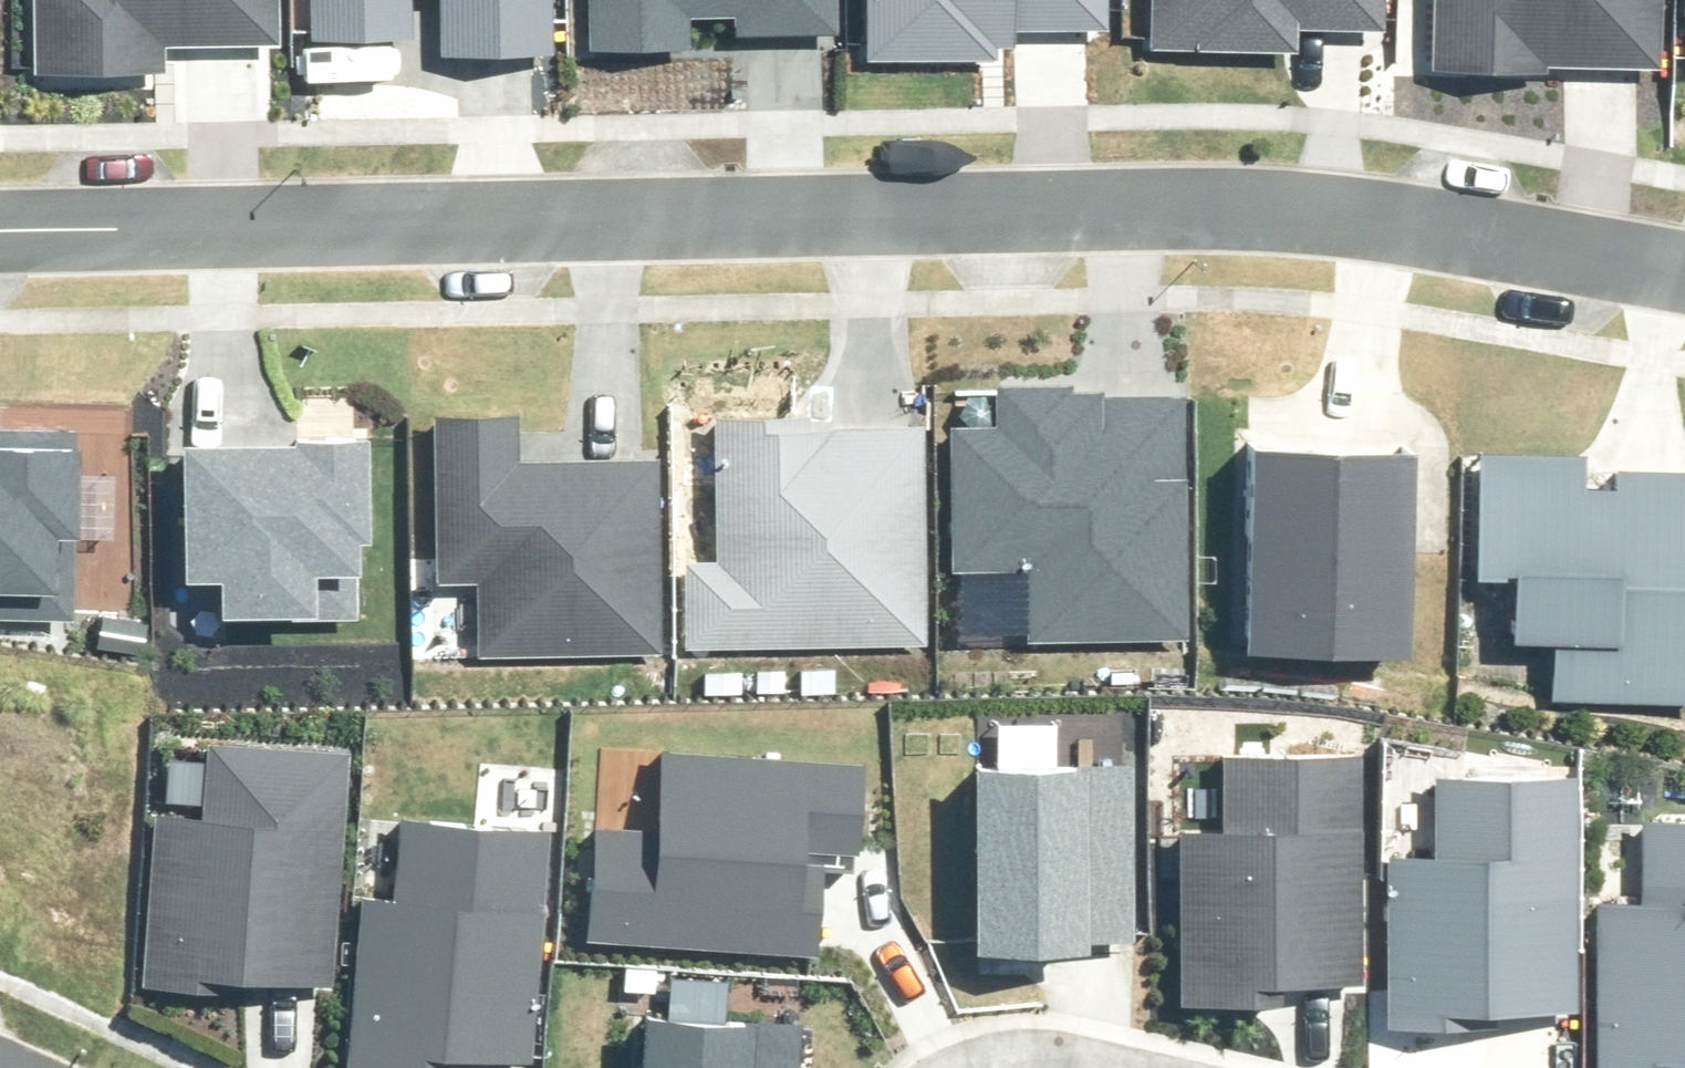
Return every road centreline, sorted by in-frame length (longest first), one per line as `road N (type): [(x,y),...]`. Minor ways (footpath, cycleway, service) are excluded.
road 1 (residential): [(0,227),(1201,209),(1440,225),(1684,270)]

